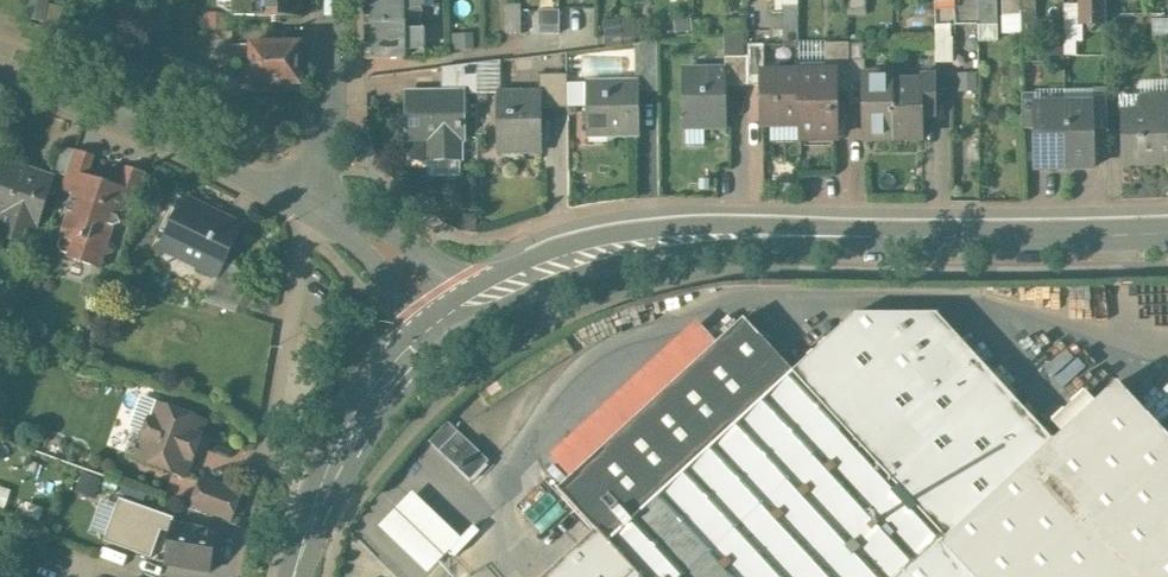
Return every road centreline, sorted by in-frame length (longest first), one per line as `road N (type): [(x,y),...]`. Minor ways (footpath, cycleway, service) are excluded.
road 1 (tertiary): [(453,320),(529,277),(630,246),(734,234),(1167,232)]
road 2 (residential): [(317,207),(177,139),(0,76)]
road 3 (tertiary): [(453,320),(386,379),(355,419),(326,469),(292,576)]
road 4 (residential): [(331,0),(333,118),(317,207)]
road 5 (residential): [(453,320),(404,262),(317,207)]

